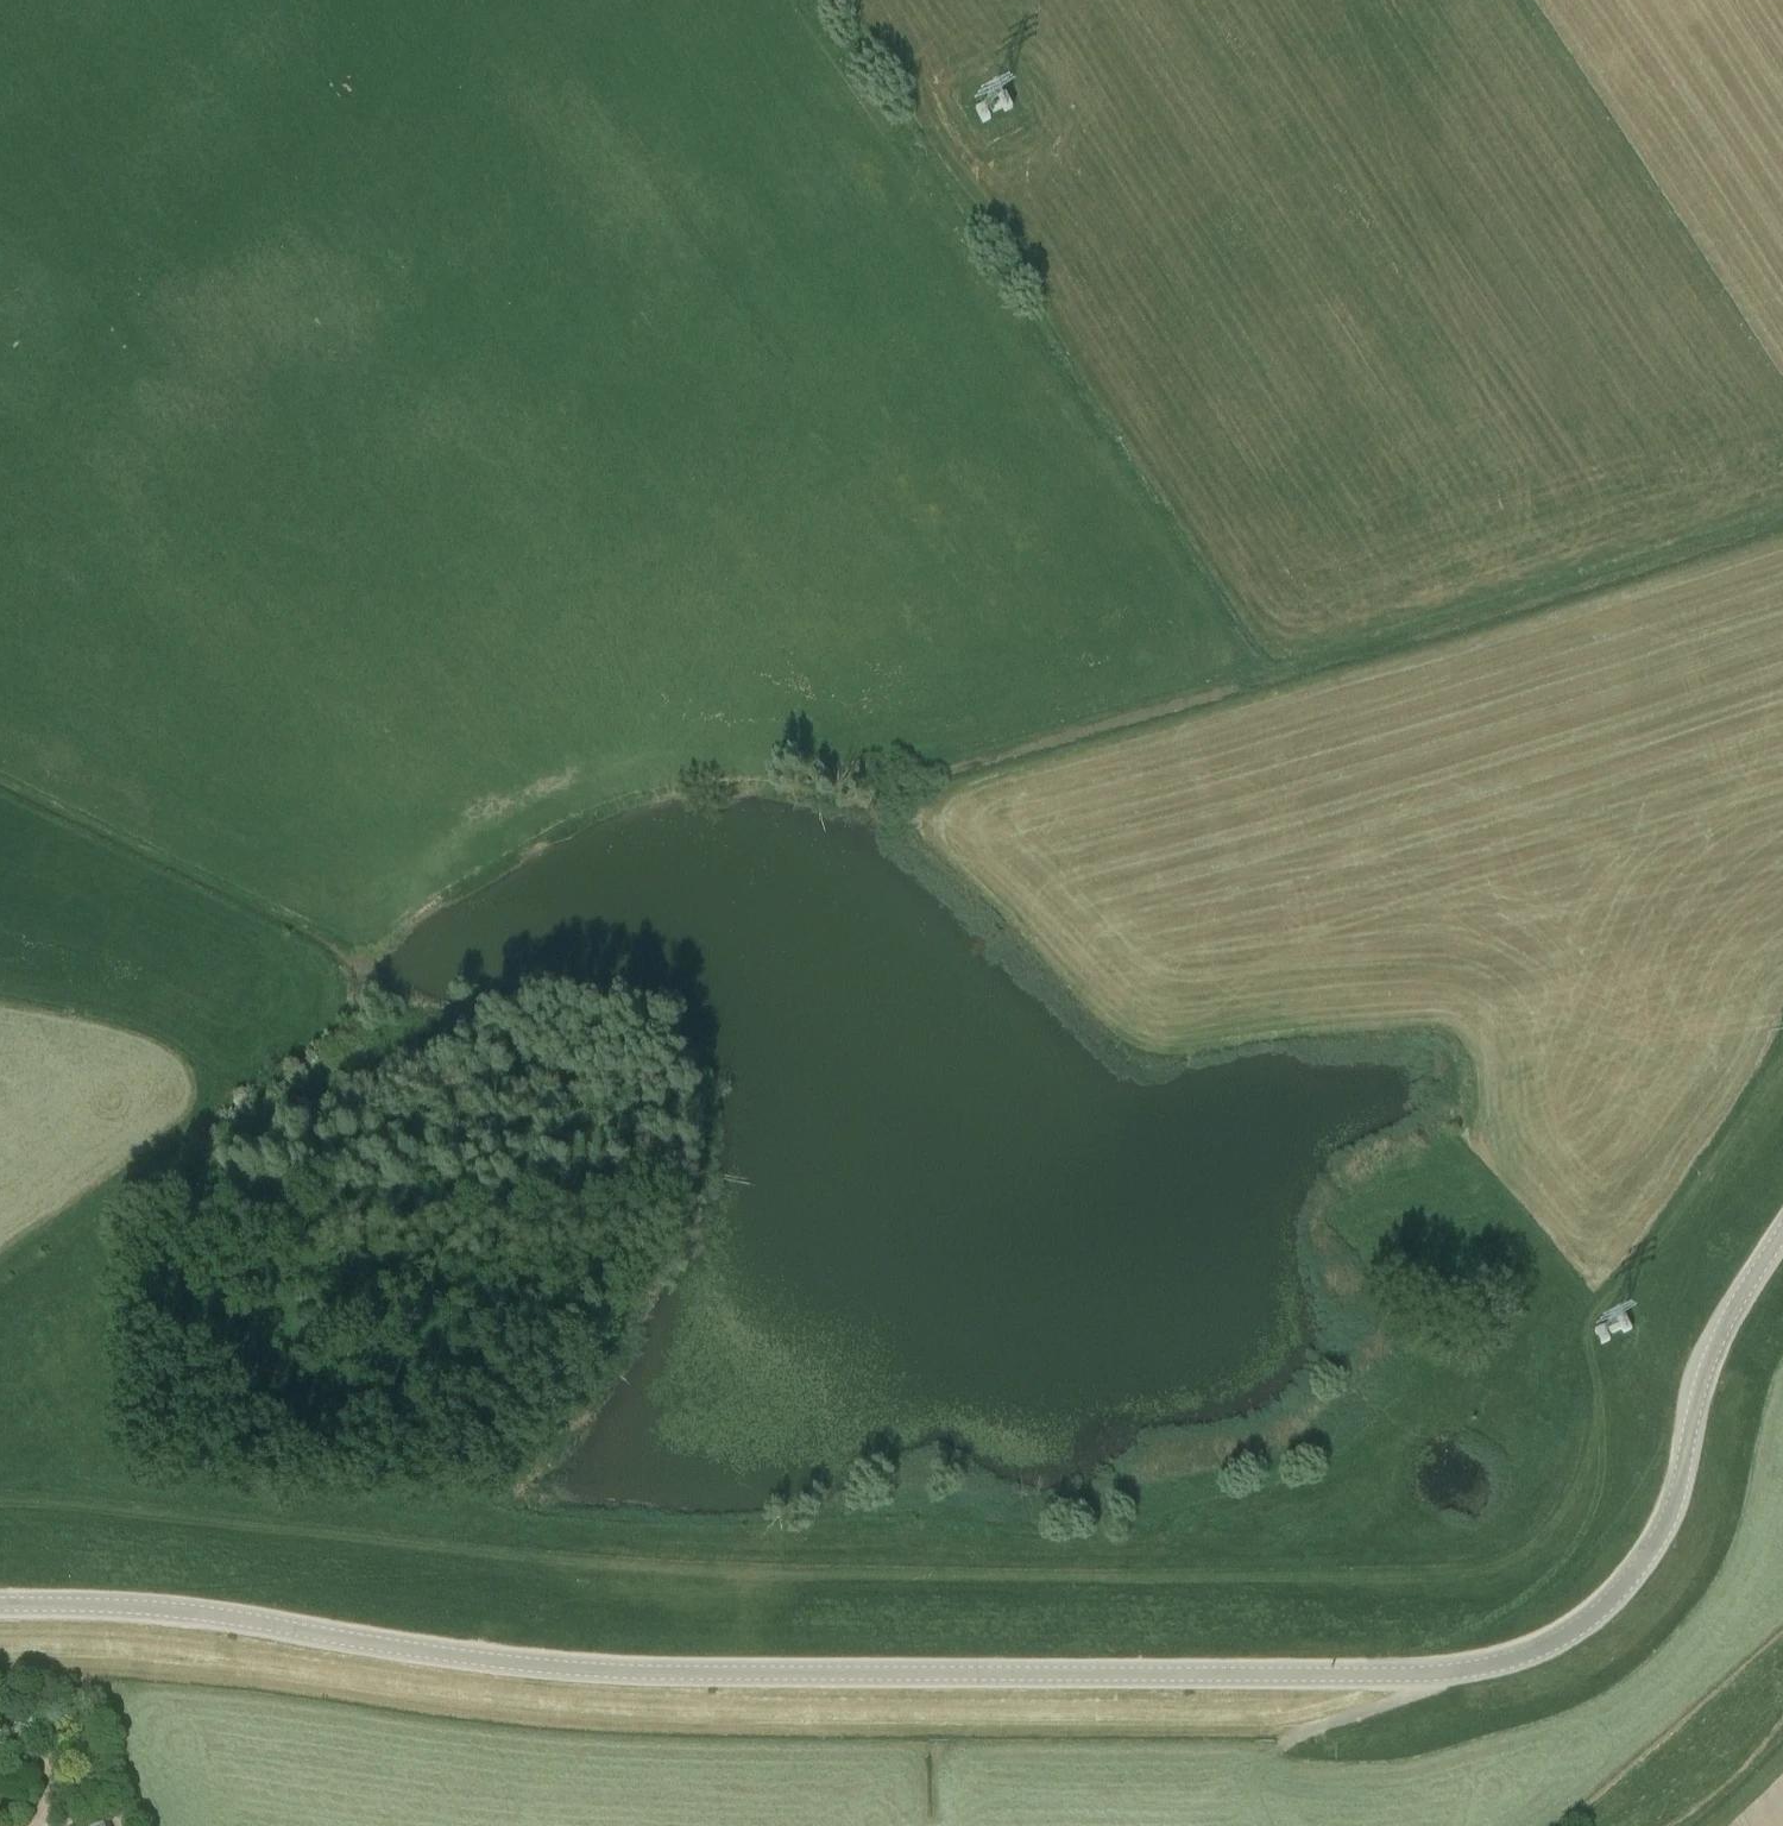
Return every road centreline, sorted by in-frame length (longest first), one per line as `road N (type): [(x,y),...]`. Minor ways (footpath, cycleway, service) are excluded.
road 1 (tertiary): [(0,1605),(212,1613),(402,1650),(637,1670),(1434,1674),(1494,1665),(1565,1641),(1623,1598),(1663,1545),(1723,1335),(1782,1241)]
road 2 (track): [(1434,1674),(1410,1701),(1306,1733),(1278,1752)]

